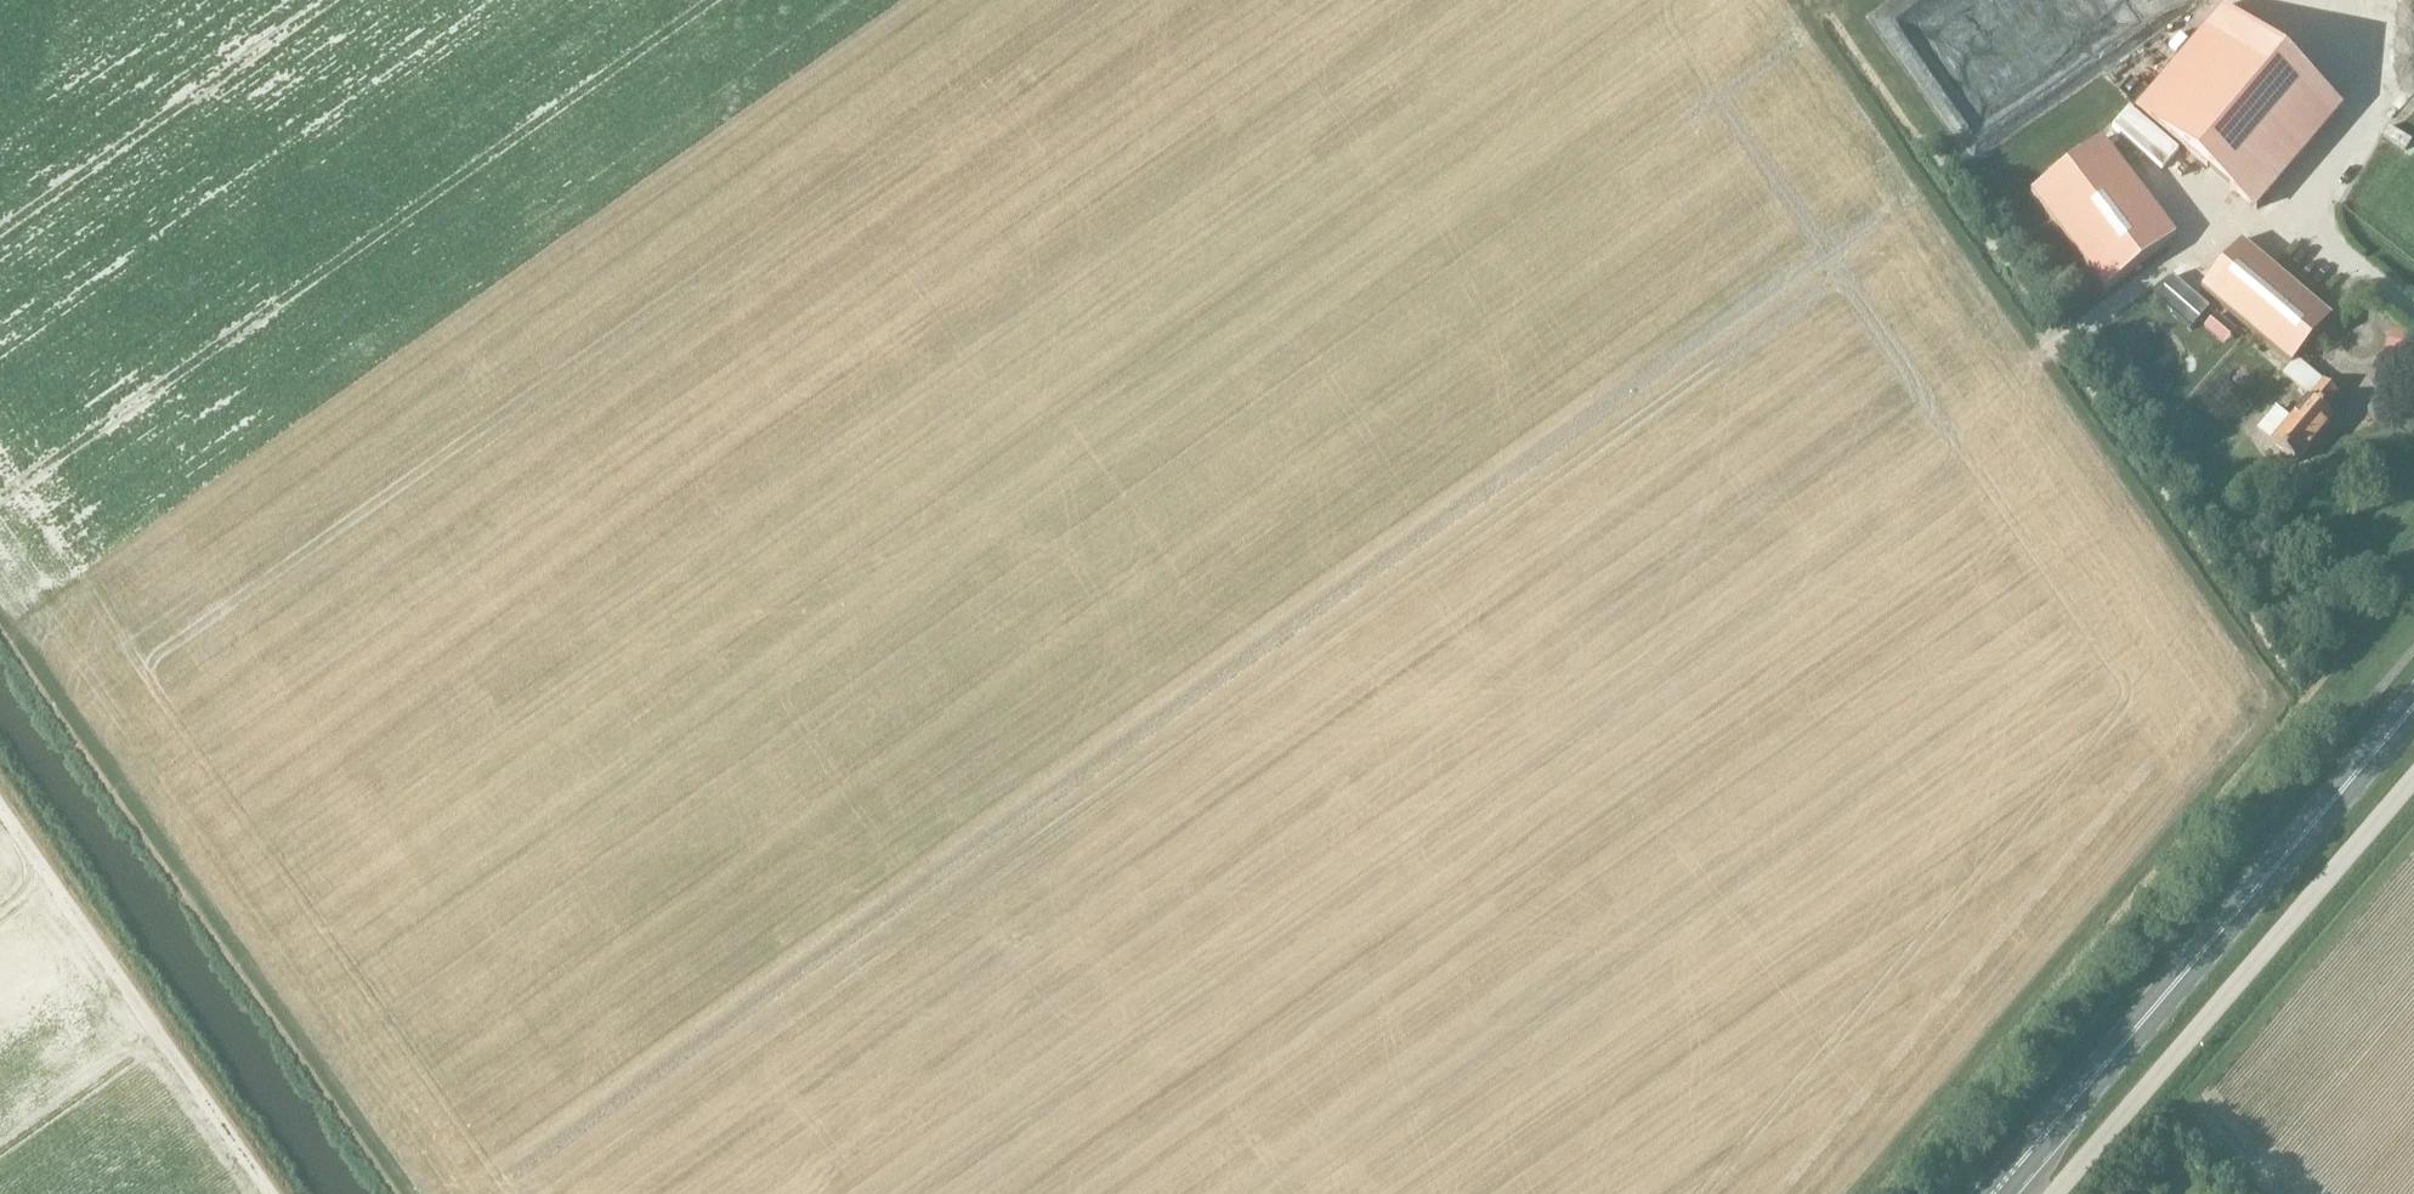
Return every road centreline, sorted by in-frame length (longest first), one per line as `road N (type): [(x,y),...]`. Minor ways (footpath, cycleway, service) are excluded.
road 1 (primary): [(1994,1193),(2413,708)]
road 2 (unclassified): [(2057,1193),(2413,778)]

